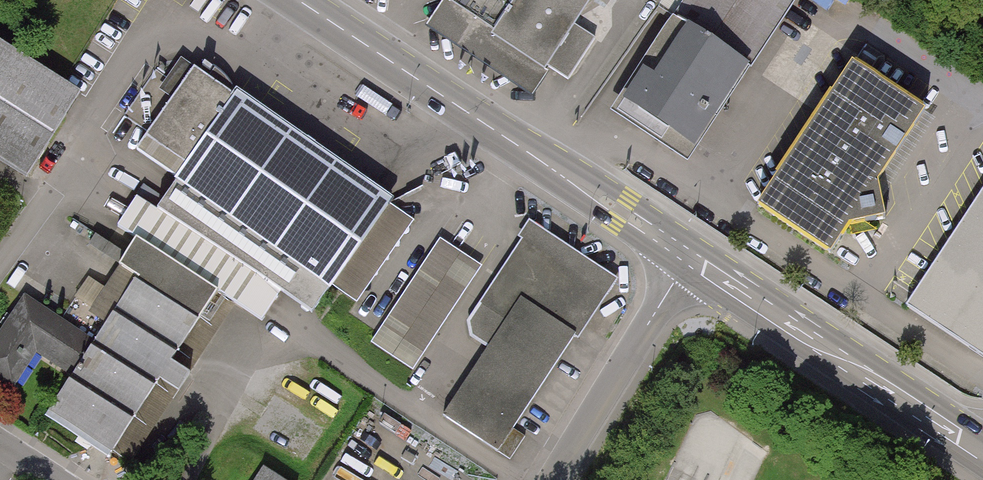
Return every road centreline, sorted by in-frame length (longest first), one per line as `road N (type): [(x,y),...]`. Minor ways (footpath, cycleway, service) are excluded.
road 1 (primary): [(297,0),(690,260)]
road 2 (primary): [(690,260),(982,454)]
road 3 (residential): [(554,479),(690,260)]

